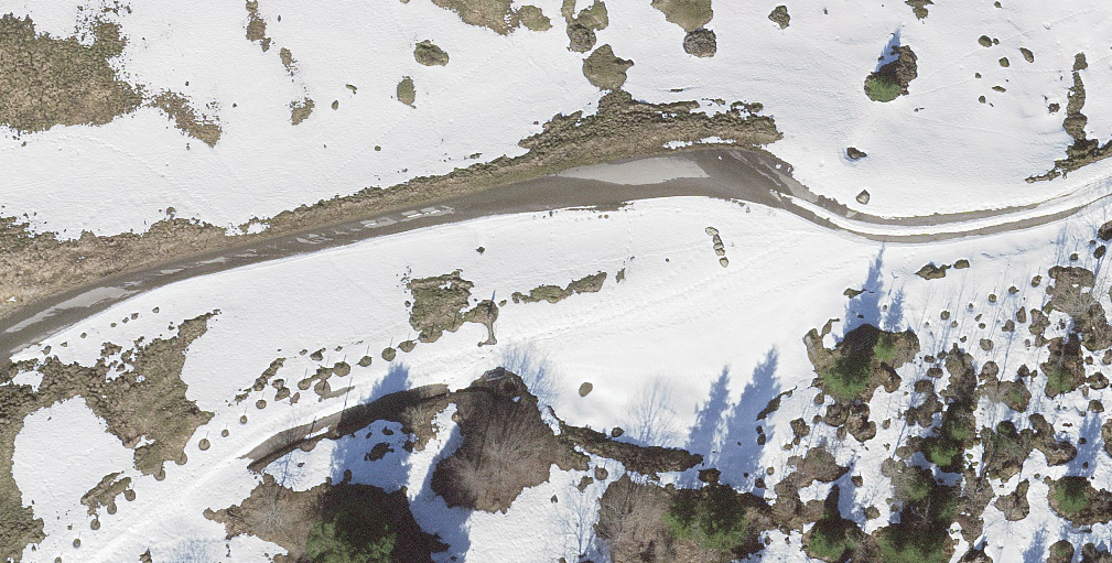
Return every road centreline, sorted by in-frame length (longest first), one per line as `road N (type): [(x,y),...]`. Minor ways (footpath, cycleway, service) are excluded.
road 1 (track): [(0,343),(145,285),(590,186),(723,182),(770,214),(791,248)]
road 2 (track): [(791,248),(777,301),(736,329),(652,347),(489,361),(394,387),(251,448),(88,562)]
road 3 (track): [(1111,187),(1023,220),(791,248)]

